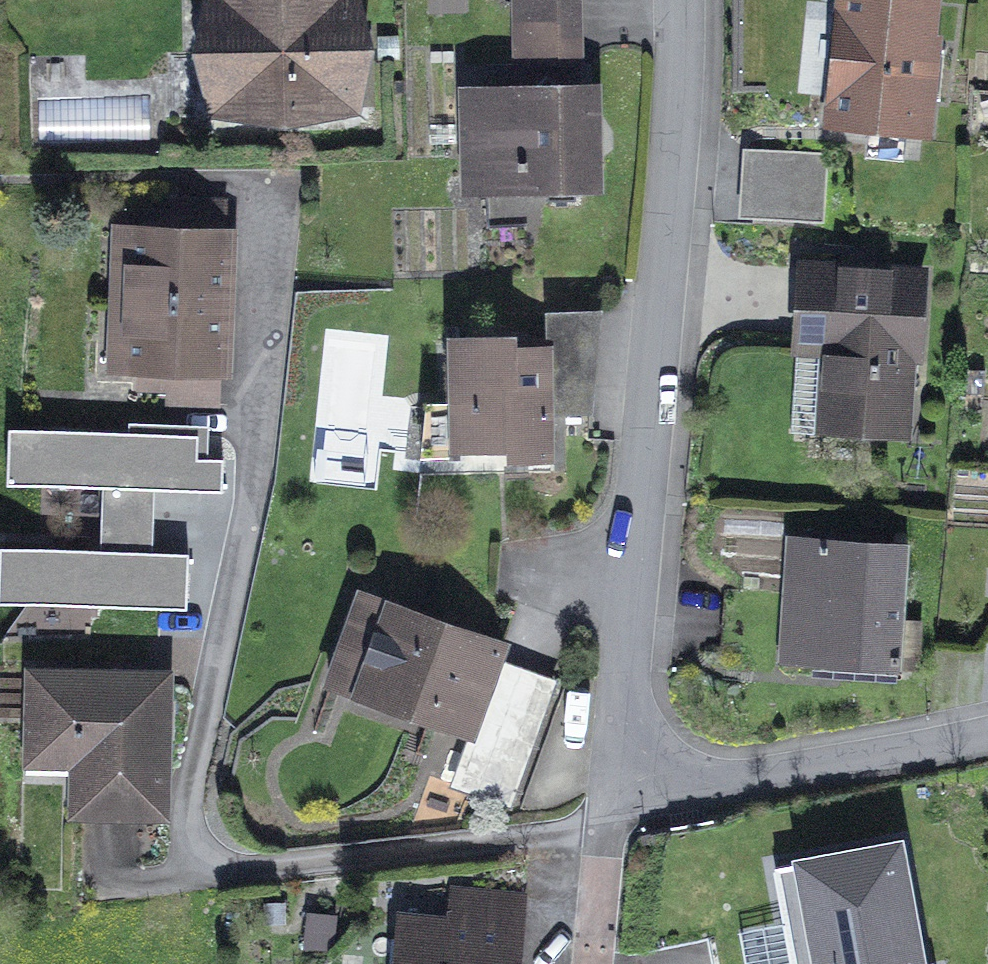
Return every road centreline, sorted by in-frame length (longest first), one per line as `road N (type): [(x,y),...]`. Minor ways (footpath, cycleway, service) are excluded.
road 1 (residential): [(610,828),(249,869),(207,859),(196,847),(186,808),(248,498),(269,181)]
road 2 (residential): [(681,0),(676,135),(624,678),(633,754)]
road 3 (residential): [(633,754),(717,783),(987,730)]
road 4 (residential): [(596,963),(610,828)]

